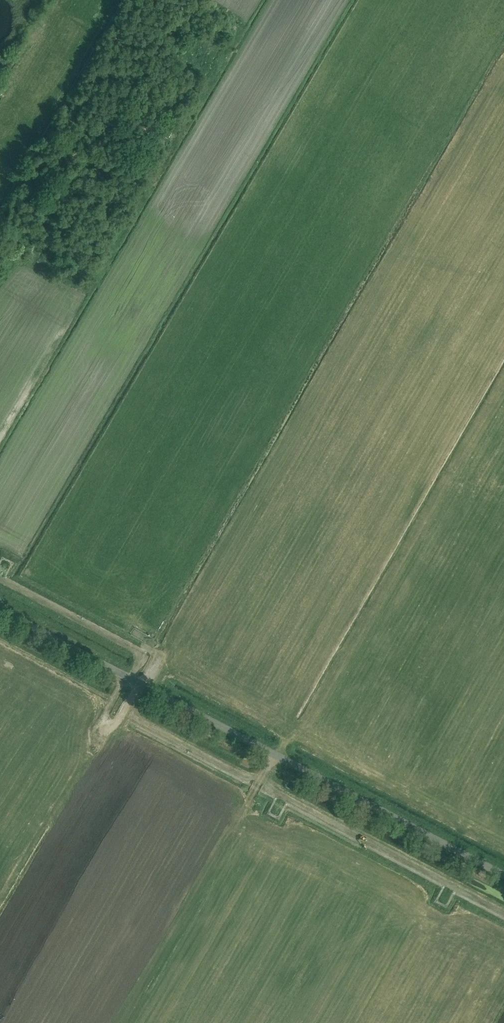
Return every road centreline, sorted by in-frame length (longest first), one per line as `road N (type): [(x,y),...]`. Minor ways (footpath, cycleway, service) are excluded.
road 1 (unclassified): [(503,875),(0,610)]

